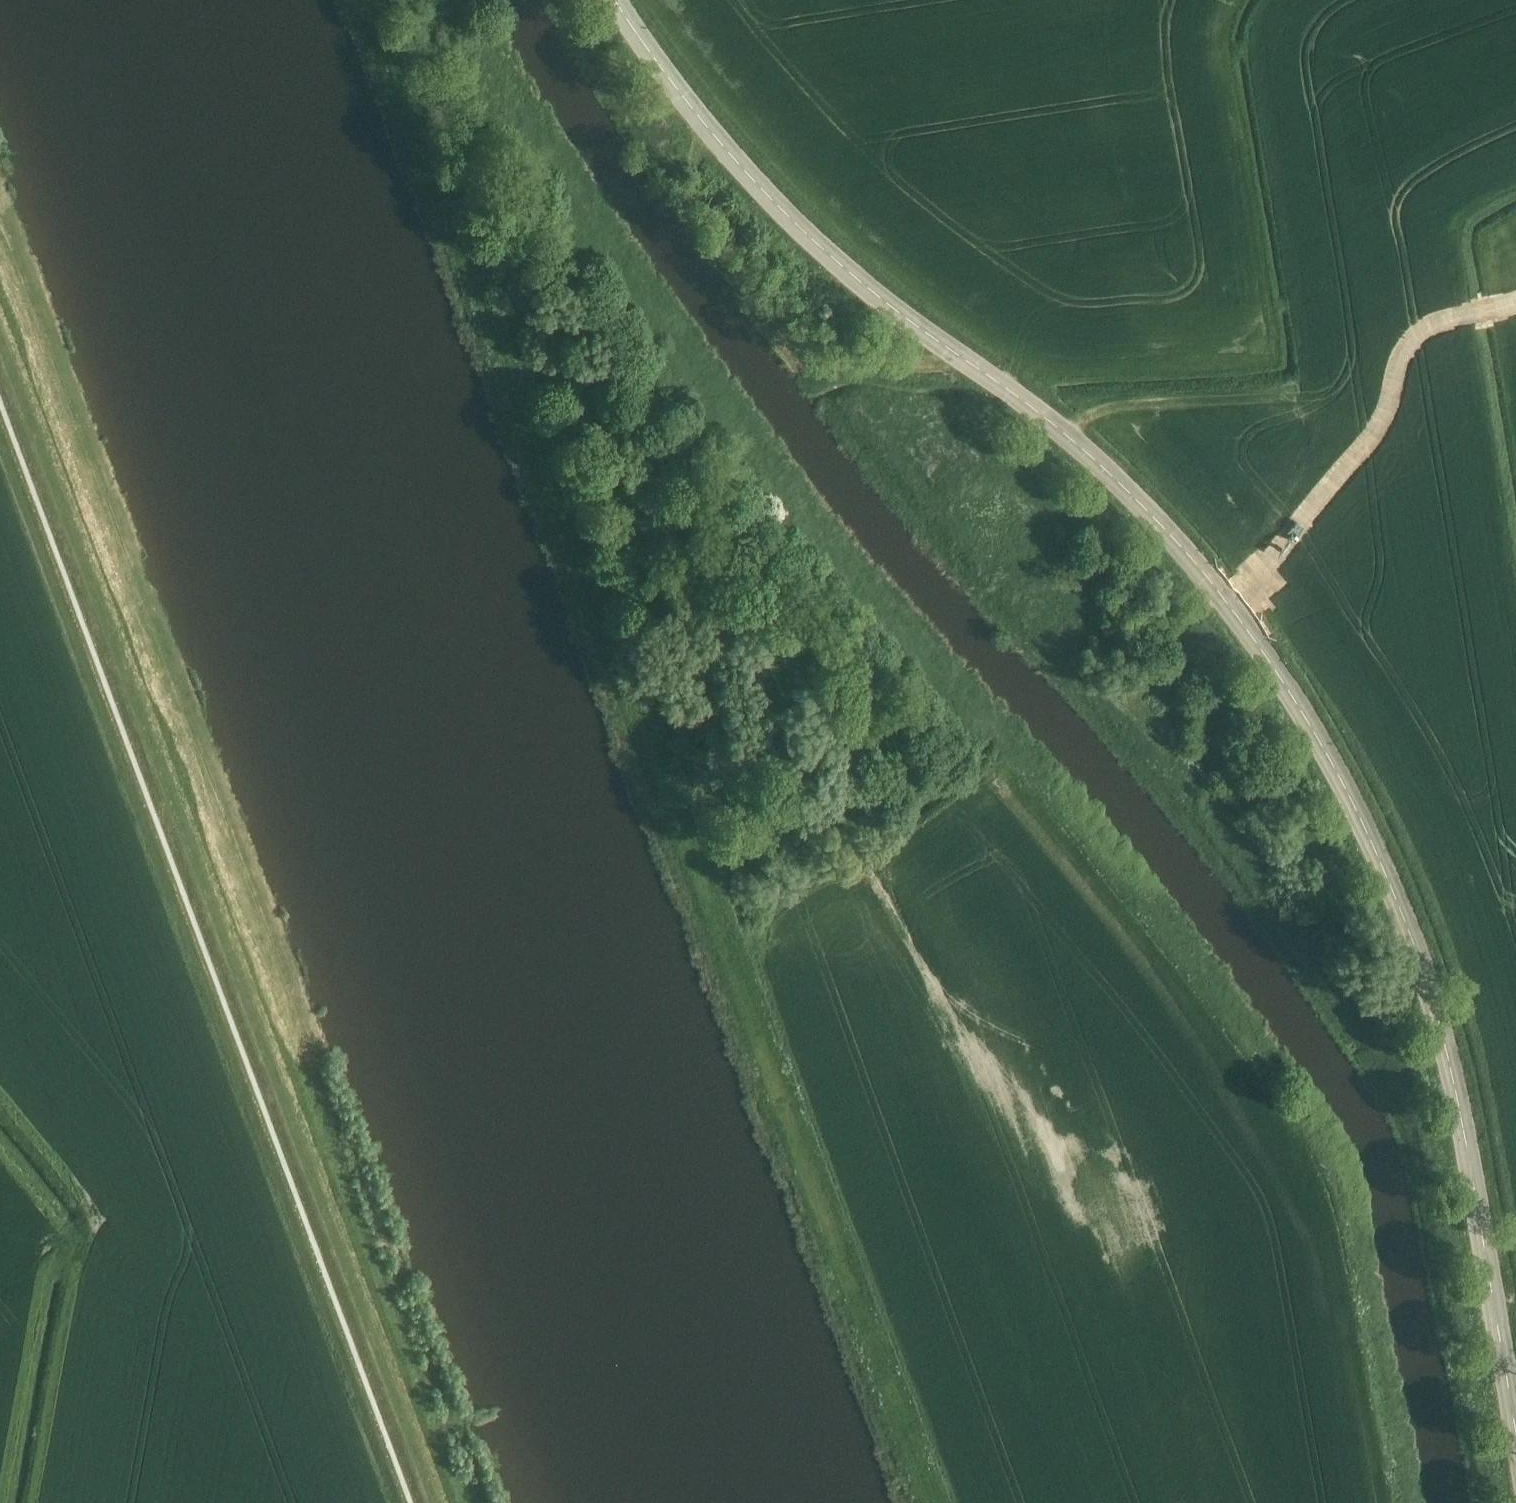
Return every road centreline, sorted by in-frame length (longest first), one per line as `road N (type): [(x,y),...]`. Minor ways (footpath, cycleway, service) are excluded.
road 1 (tertiary): [(616,0),(781,207),(888,302),(1071,435),(1201,567),(1279,671),(1345,782),(1423,964),(1445,1040),(1515,1416)]
road 2 (track): [(1271,0),(1256,25),(1258,69),(1323,375),(1310,385),(1228,397),(1099,407),(1071,435)]

